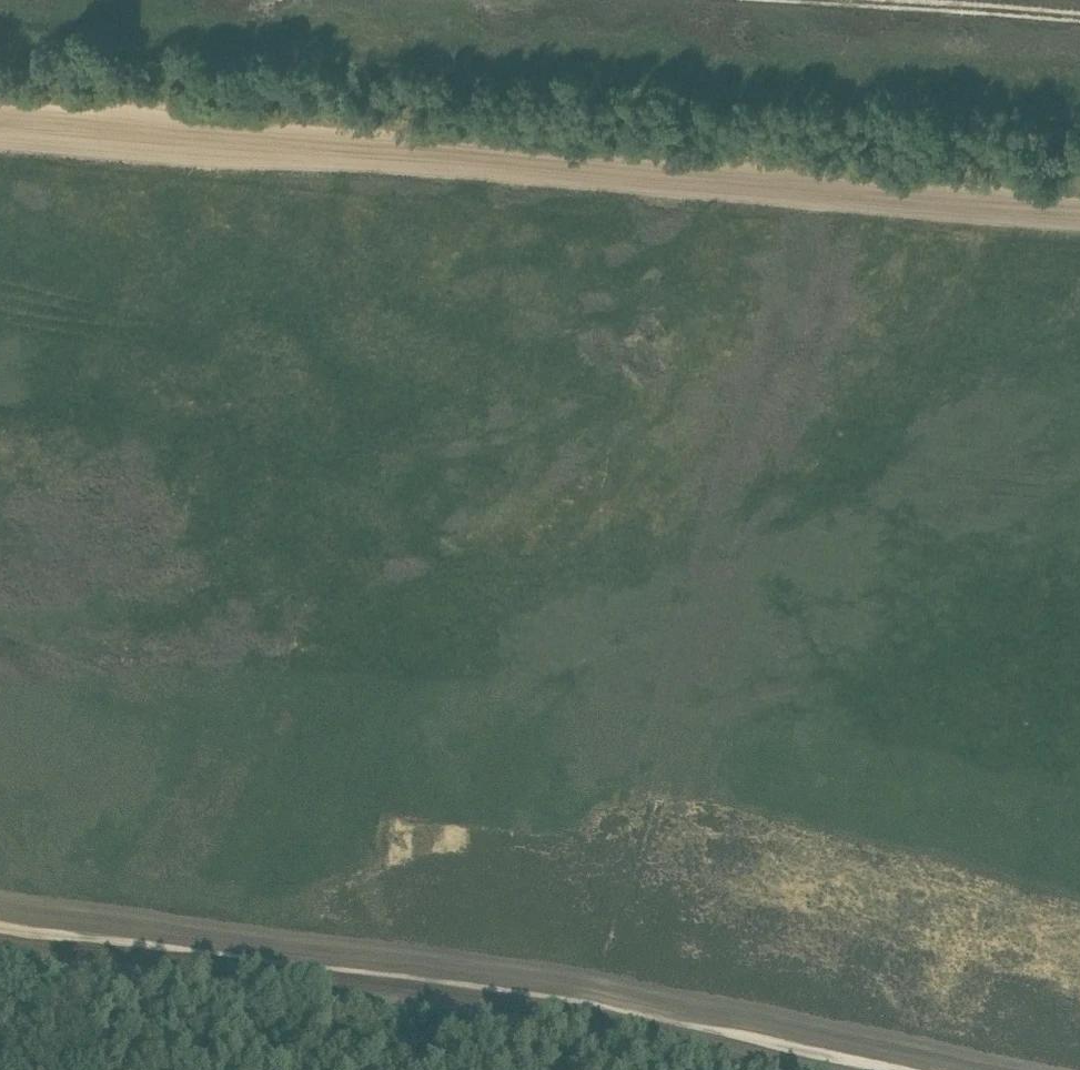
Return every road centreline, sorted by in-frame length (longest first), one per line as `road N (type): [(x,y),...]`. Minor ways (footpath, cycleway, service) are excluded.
road 1 (track): [(0,118),(1079,208)]
road 2 (track): [(0,927),(586,1003),(920,1069)]
road 3 (track): [(1079,14),(851,0)]

